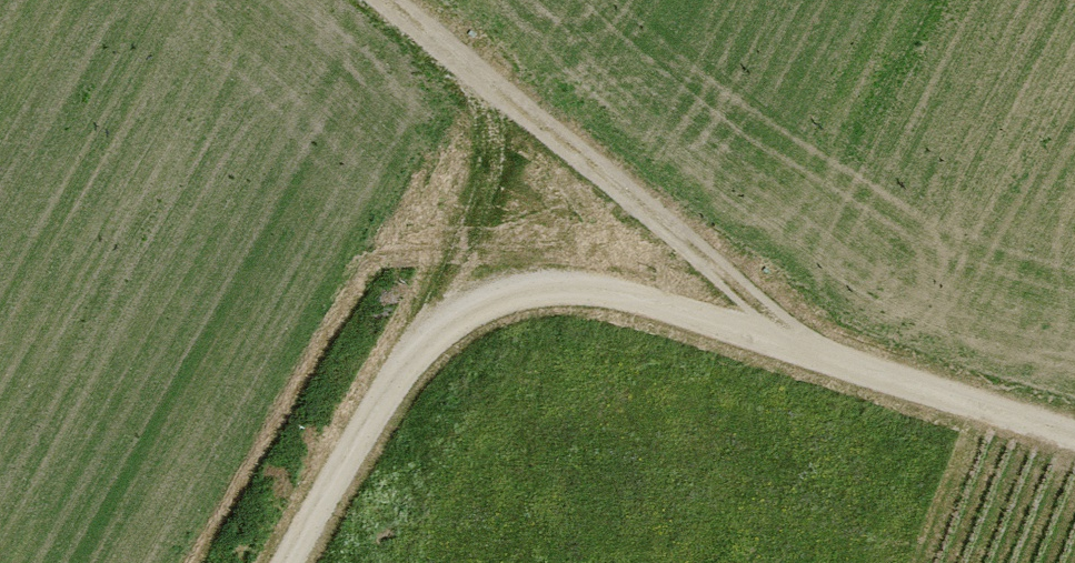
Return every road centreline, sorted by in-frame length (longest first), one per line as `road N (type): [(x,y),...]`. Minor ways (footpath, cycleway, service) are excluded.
road 1 (track): [(289,562),(381,400),(421,350),(474,308),(535,286),(632,297),(1074,438)]
road 2 (track): [(845,364),(396,0)]
road 3 (track): [(421,350),(491,169),(485,67)]

